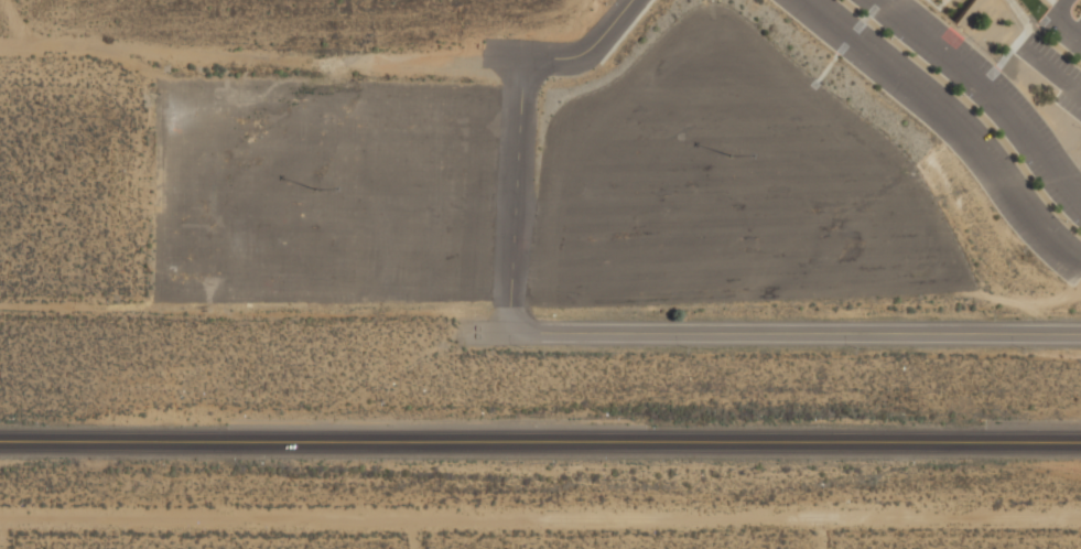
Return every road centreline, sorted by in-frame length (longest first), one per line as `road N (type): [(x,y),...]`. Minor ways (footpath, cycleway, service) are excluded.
road 1 (primary): [(1080,440),(0,441)]
road 2 (residential): [(510,332),(1080,333)]
road 3 (residential): [(627,0),(575,55),(520,56),(510,332)]
road 4 (residential): [(813,0),(975,130),(1080,265)]

